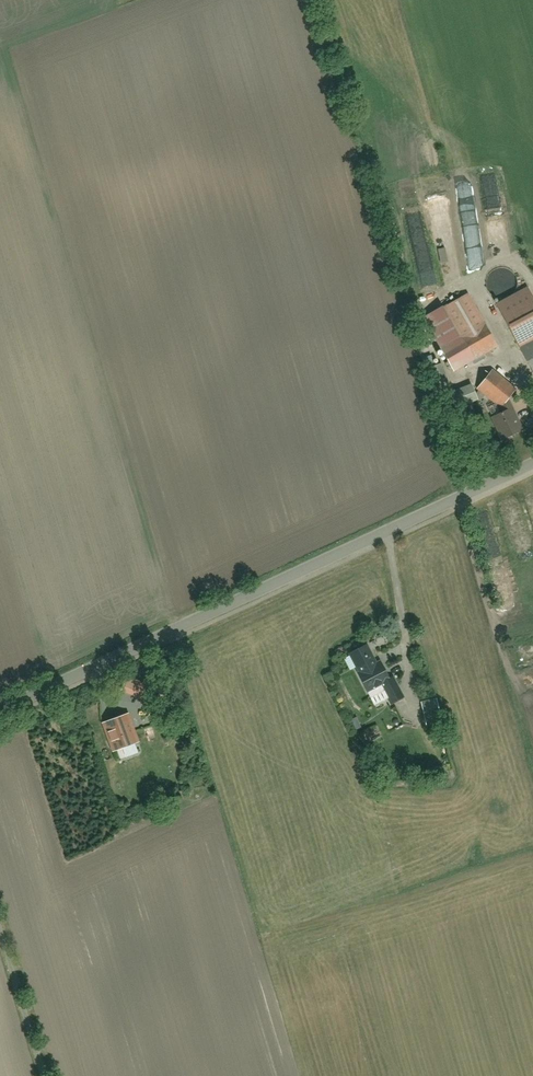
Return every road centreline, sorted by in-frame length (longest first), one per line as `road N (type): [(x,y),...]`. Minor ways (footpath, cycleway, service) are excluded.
road 1 (tertiary): [(532,465),(0,713)]

